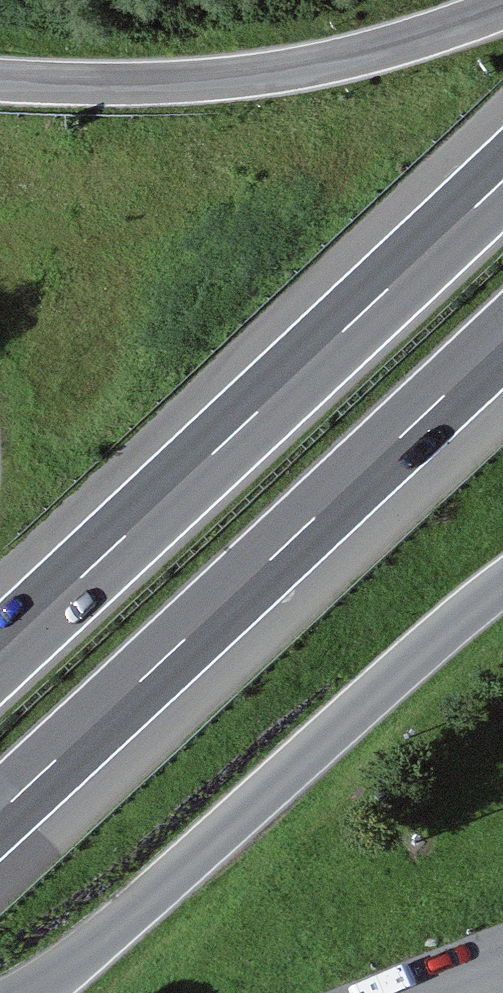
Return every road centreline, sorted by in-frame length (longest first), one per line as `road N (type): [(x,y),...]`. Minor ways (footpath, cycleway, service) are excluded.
road 1 (motorway): [(502,188),(0,663)]
road 2 (motorway): [(0,816),(502,344)]
road 3 (unclassified): [(502,596),(219,854),(51,992)]
road 4 (motorway): [(502,9),(295,69),(116,80),(0,75)]

